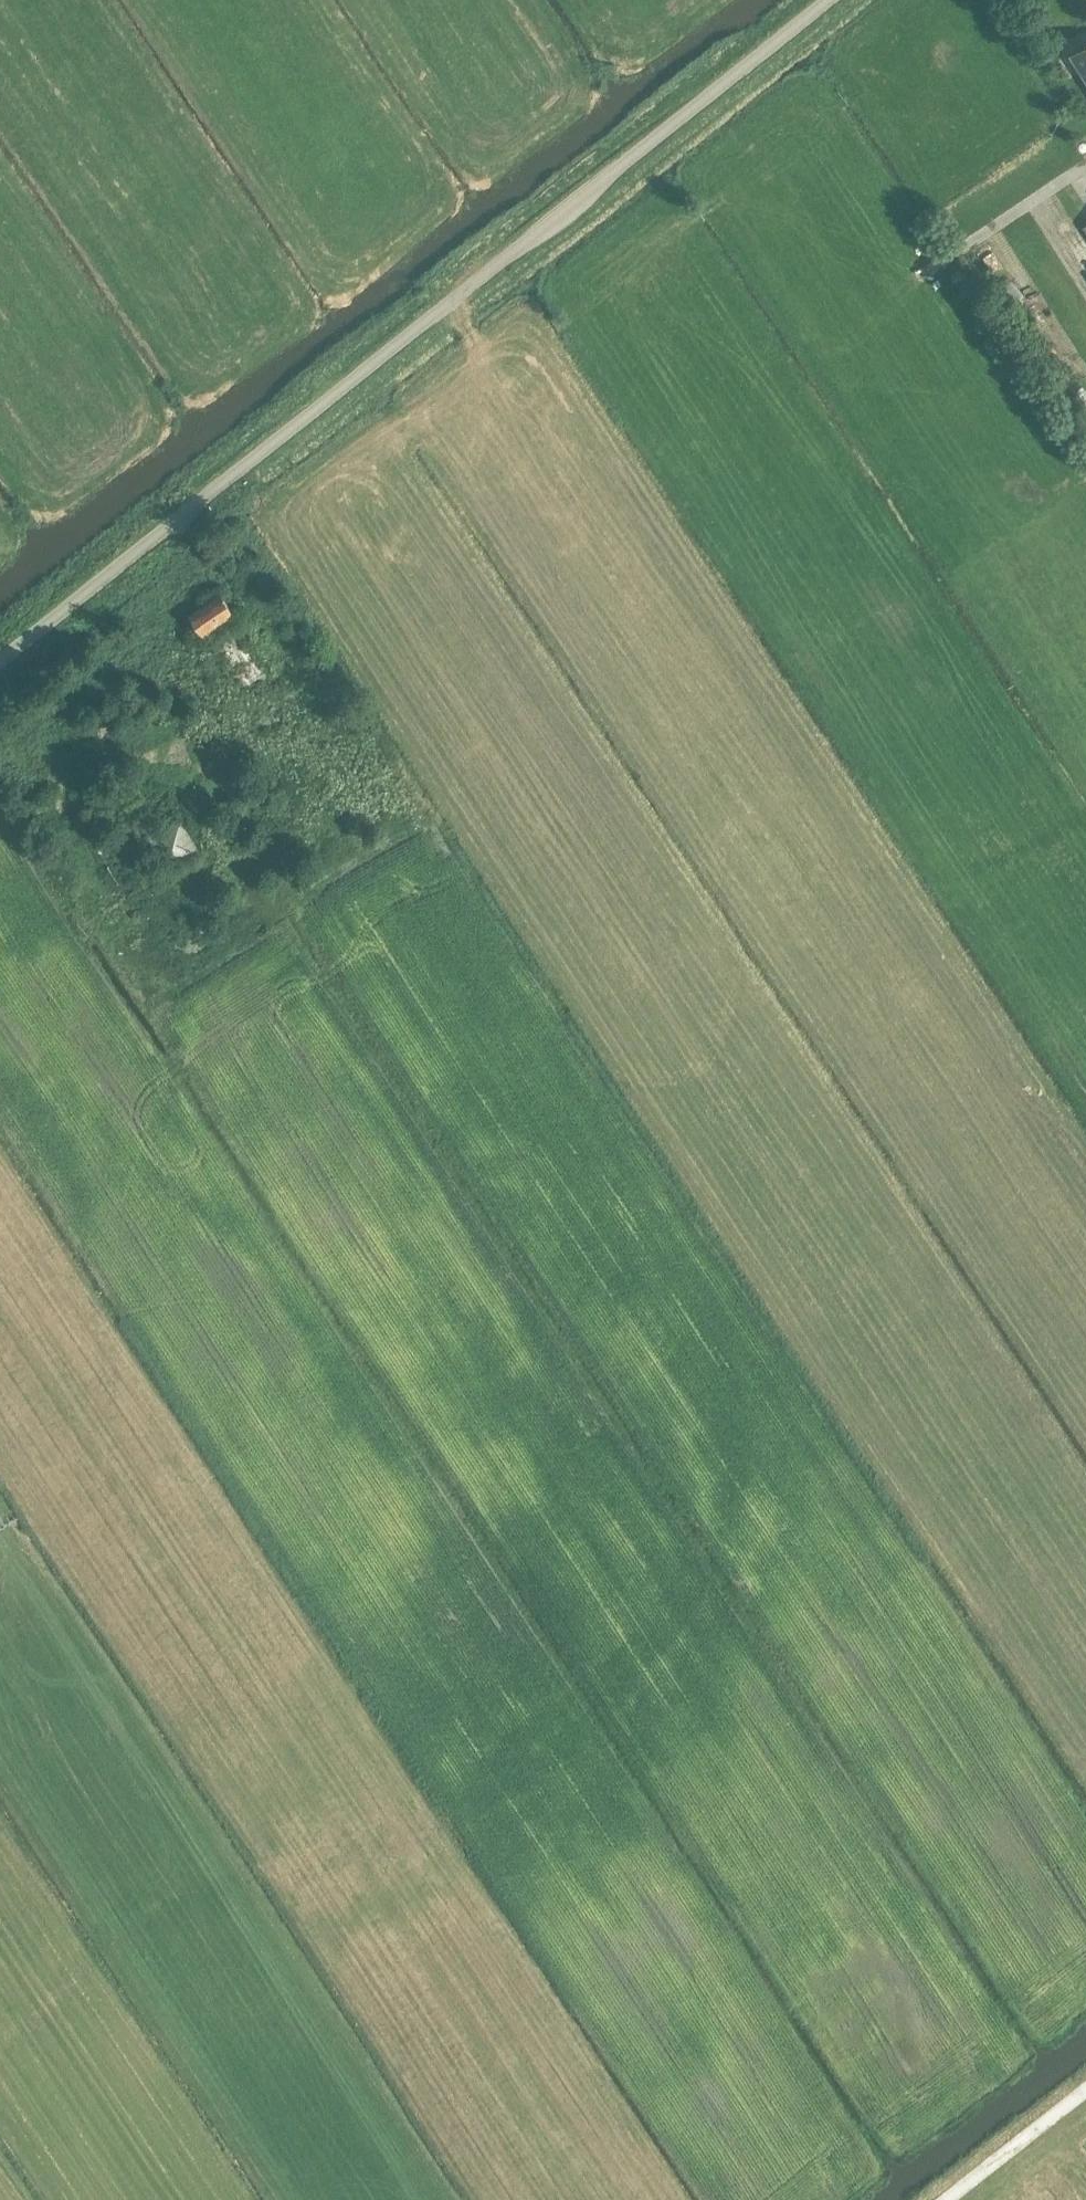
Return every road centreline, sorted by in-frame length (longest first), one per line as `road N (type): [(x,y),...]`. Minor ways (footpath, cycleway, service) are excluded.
road 1 (unclassified): [(0,659),(829,0)]
road 2 (track): [(343,968),(212,1051),(131,1077),(0,977)]
road 3 (track): [(580,303),(501,362),(446,304)]
road 4 (track): [(1085,2090),(947,2199)]

